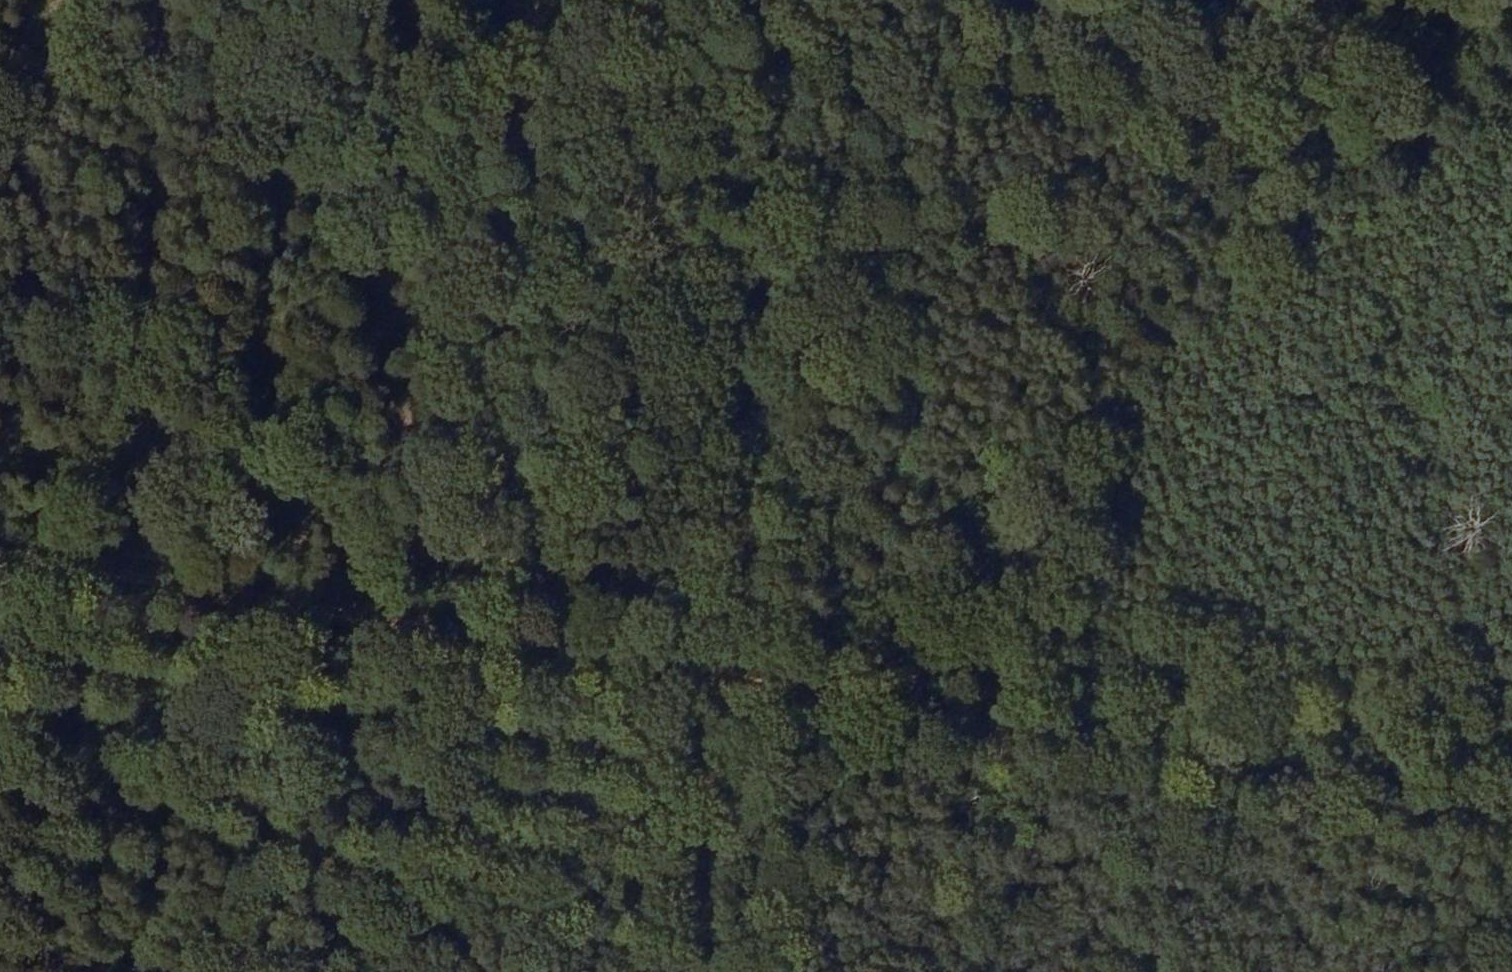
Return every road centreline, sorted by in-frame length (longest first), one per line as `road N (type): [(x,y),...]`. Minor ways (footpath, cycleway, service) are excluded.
road 1 (track): [(0,560),(1511,820)]

